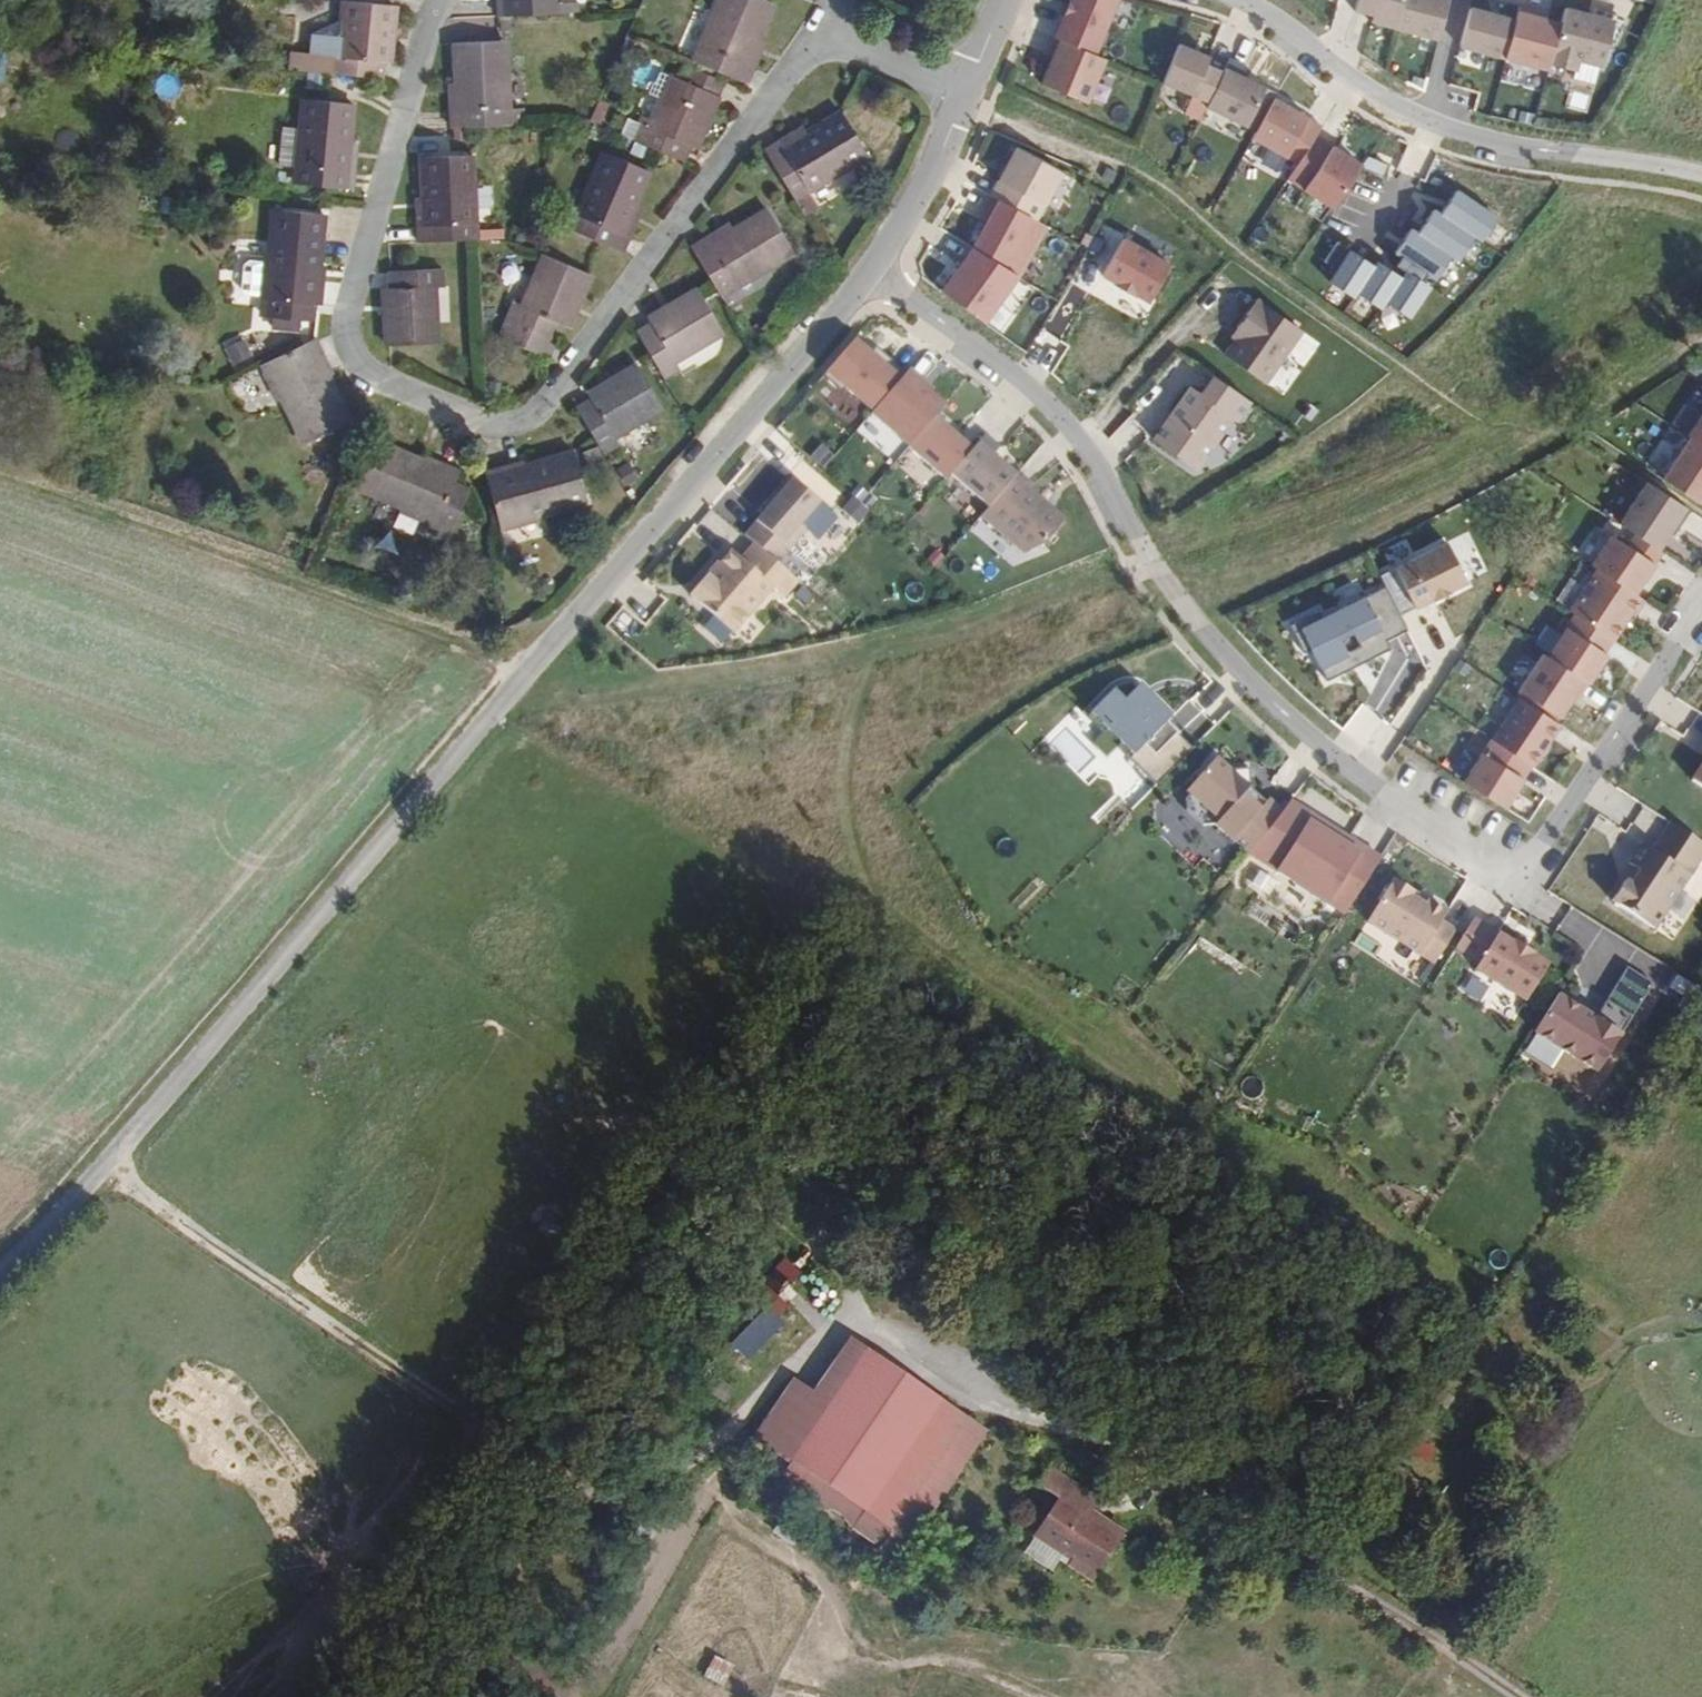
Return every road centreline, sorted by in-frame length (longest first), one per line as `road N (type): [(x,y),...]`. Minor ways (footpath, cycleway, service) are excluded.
road 1 (track): [(535,670),(554,683),(665,685),(924,651),(1065,617),(1376,514),(1512,447),(1701,321)]
road 2 (residential): [(872,268),(1000,362),(1085,442),(1142,556),(1189,625),(1236,669),(1373,787),(1527,879),(1701,609)]
road 3 (track): [(869,660),(844,751),(860,875),(881,914),(960,975),(1465,1297),(1468,1310),(1417,1384)]
road 4 (track): [(961,101),(1167,186),(1240,252),(1528,454),(1174,603)]
road 5 (residential): [(830,39),(785,75),(563,383),(499,423),(366,378),(340,350),(443,0)]
road 6 (track): [(740,1421),(827,1314),(955,1393),(1114,1443),(1161,1467),(1511,1696)]
road 7 (tertiary): [(535,670),(95,1176),(0,1265)]
road 8 (track): [(95,1176),(497,1442),(740,1421)]
road 9 (track): [(535,670),(0,484)]
road 10 (residential): [(872,268),(535,670)]
road 11 (track): [(720,1524),(758,1537),(830,1592),(852,1656),(885,1667),(926,1662),(1045,1696)]
road 12 (track): [(740,1421),(693,1456),(690,1478),(720,1524),(618,1696)]
road 13 (residential): [(1701,182),(1495,147),(1427,122)]
road 14 (residential): [(1427,122),(1242,0)]
road 15 (track): [(1528,454),(1701,347)]
road 16 (residential): [(966,89),(872,268)]
road 17 (residential): [(966,89),(830,39)]
road 18 (residential): [(1427,122),(1460,0)]

